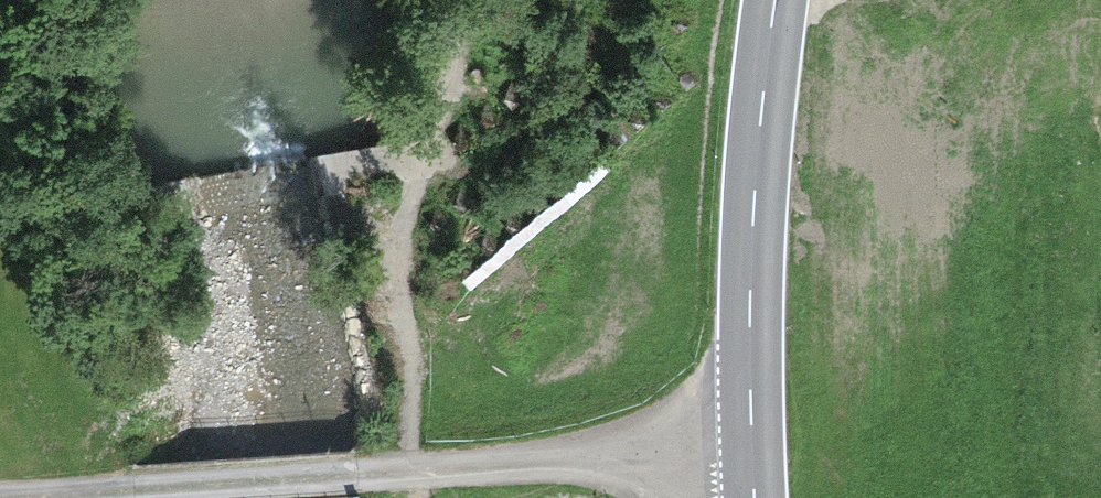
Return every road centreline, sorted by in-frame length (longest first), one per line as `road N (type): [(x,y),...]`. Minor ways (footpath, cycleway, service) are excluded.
road 1 (track): [(750,448),(145,484)]
road 2 (secondary): [(778,0),(754,223),(754,497)]
road 3 (track): [(0,495),(145,484)]

